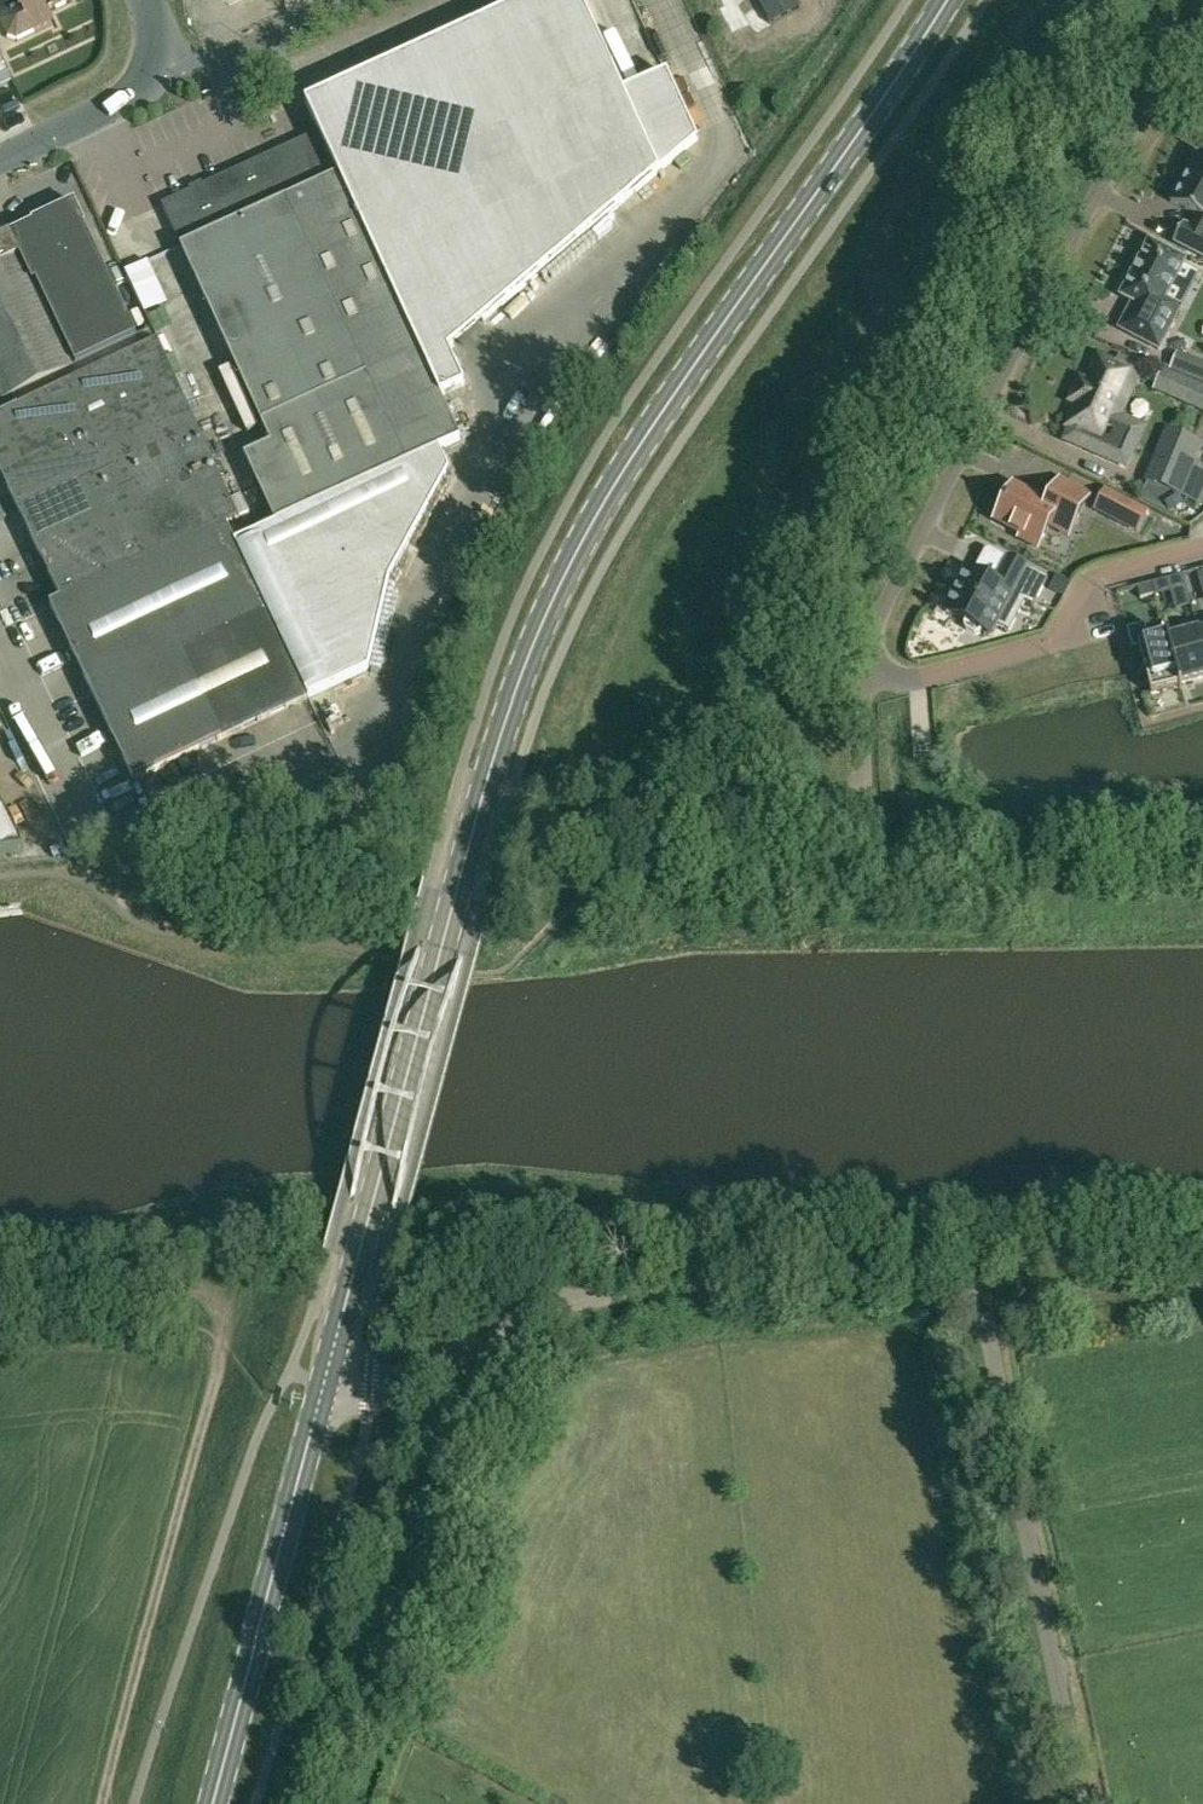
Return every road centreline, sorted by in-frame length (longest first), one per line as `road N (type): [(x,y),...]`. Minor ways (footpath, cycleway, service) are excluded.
road 1 (secondary): [(327,1385),(455,889),(520,684),(576,562),(644,441),(945,0)]
road 2 (residential): [(868,672),(891,605),(1199,0)]
road 3 (track): [(105,1803),(216,1345),(182,1316),(112,1302),(61,1298),(0,1306)]
road 4 (tertiary): [(327,1385),(400,1392),(423,1384),(492,1332),(599,1296),(975,1266)]
road 5 (unclassified): [(1082,1803),(975,1266)]
road 6 (secondary): [(219,1803),(327,1385)]
road 7 (residential): [(868,672),(907,678),(1052,640),(1086,580),(1202,551)]
road 8 (tertiary): [(1202,1257),(975,1266)]
road 9 (unclassified): [(151,58),(207,62),(350,0)]
road 10 (unclassified): [(0,158),(116,102),(151,58)]
road 11 (residential): [(867,840),(868,672)]

